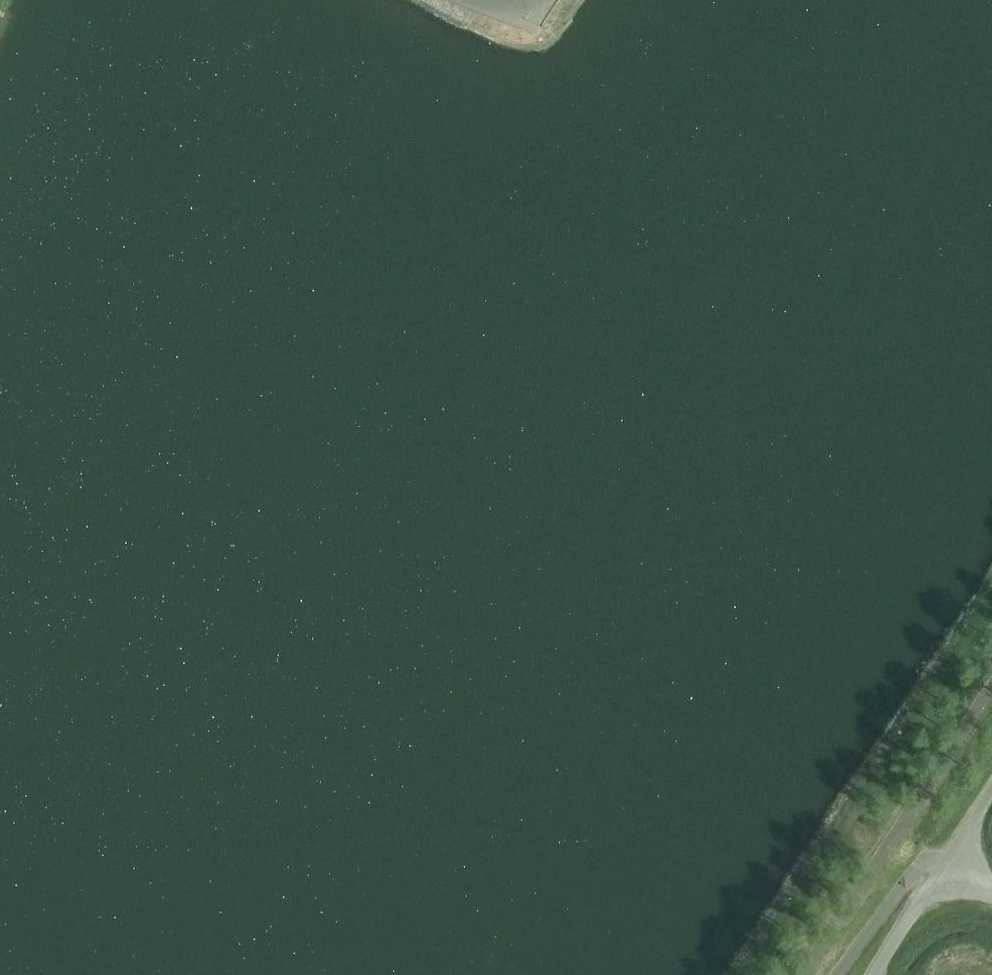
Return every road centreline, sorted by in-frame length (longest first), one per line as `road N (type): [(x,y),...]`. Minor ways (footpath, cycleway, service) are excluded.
road 1 (unclassified): [(789,974),(991,668)]
road 2 (unclassified): [(875,974),(922,903),(954,872)]

